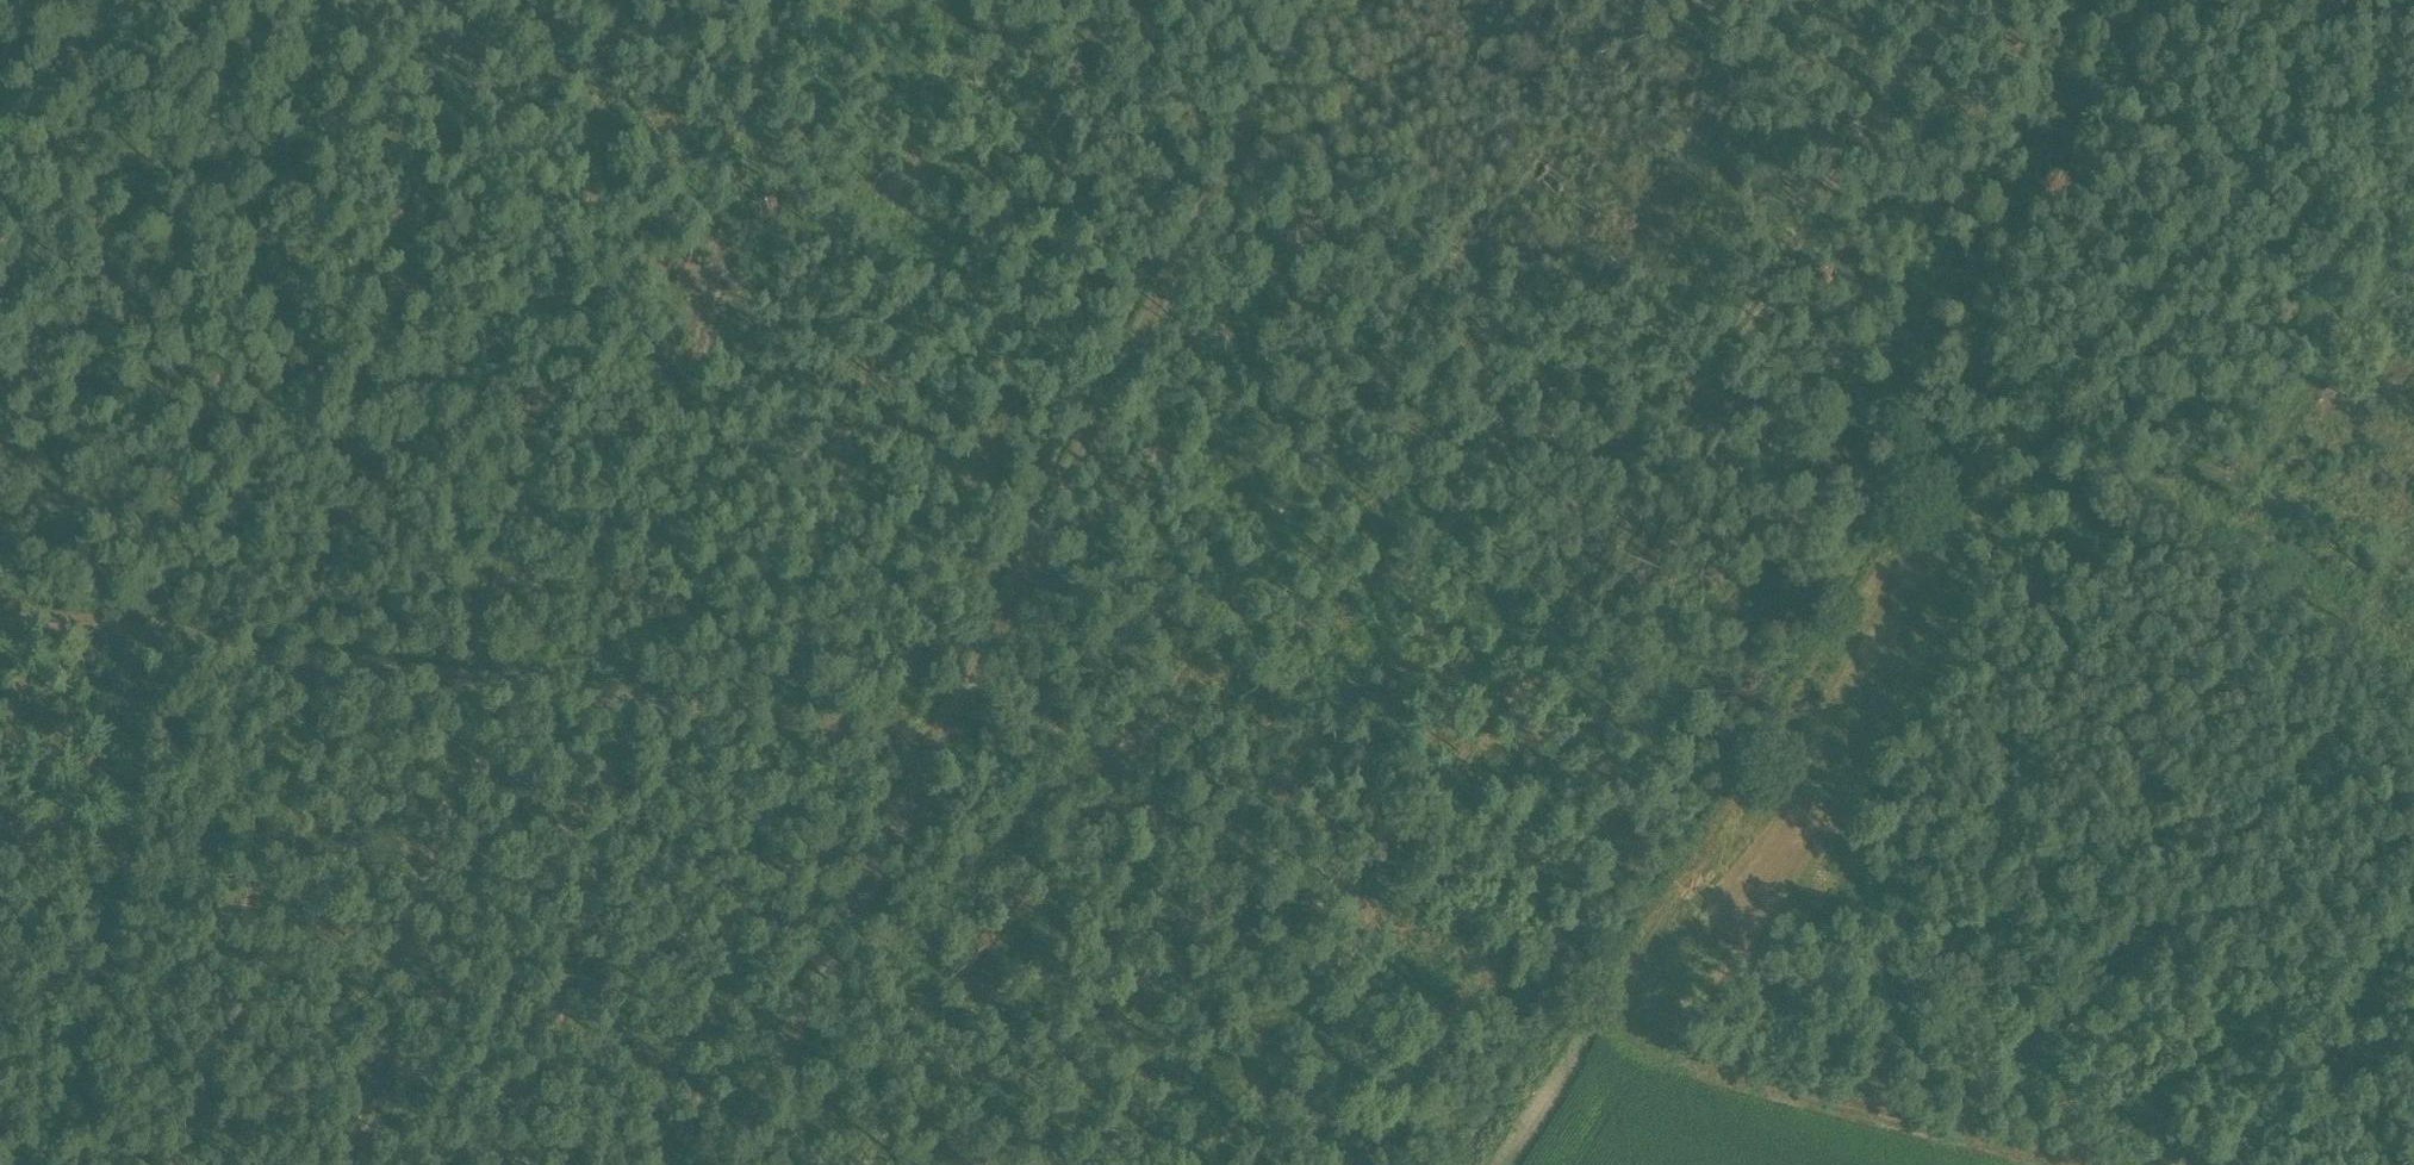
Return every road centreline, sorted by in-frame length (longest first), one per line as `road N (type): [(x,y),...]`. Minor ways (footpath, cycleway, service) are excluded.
road 1 (track): [(0,611),(934,746)]
road 2 (track): [(934,746),(1305,0)]
road 3 (track): [(725,1164),(934,746)]
road 4 (track): [(2111,1164),(1723,1059)]

